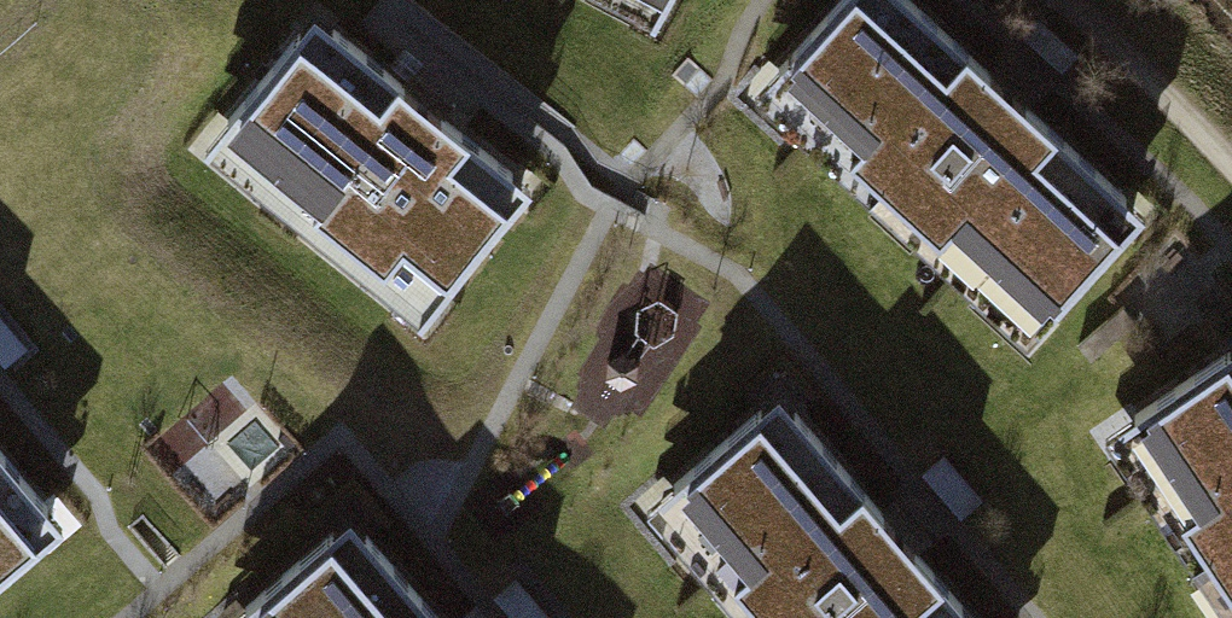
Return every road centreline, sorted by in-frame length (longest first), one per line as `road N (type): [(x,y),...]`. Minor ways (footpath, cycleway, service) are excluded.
road 1 (track): [(1231,163),(1062,0)]

